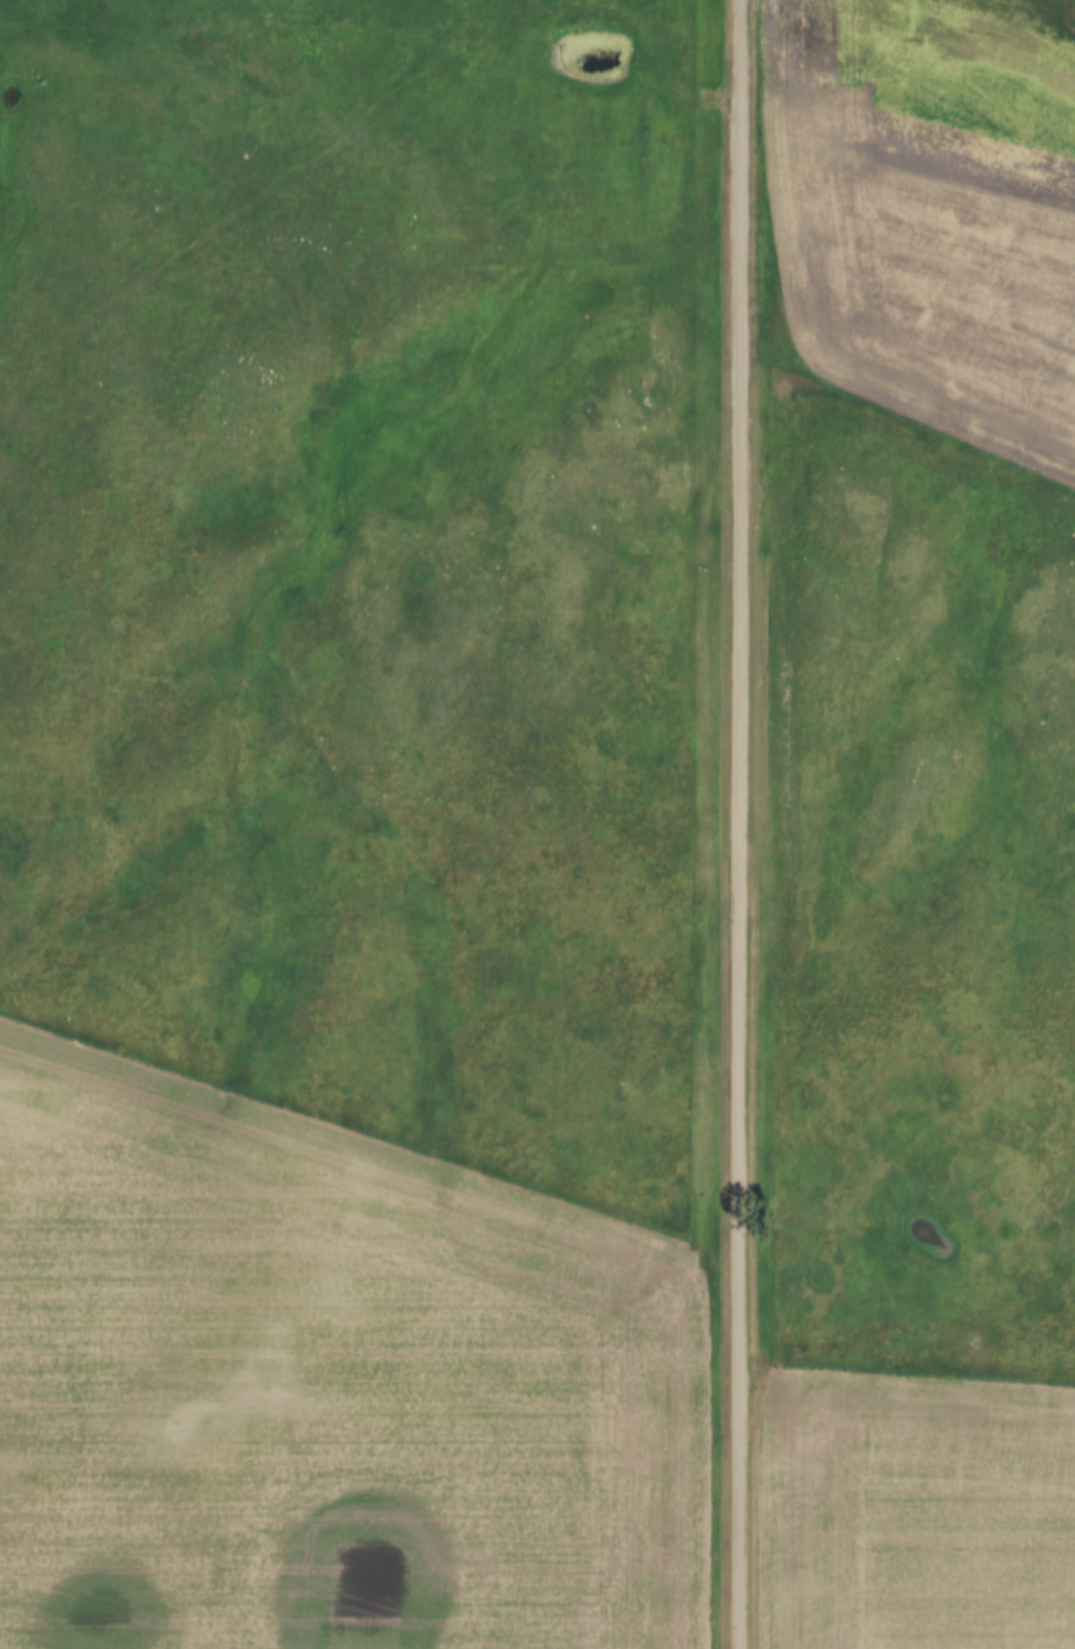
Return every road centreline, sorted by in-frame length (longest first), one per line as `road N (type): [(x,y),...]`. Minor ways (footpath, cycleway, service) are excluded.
road 1 (residential): [(743,1648),(747,0)]

